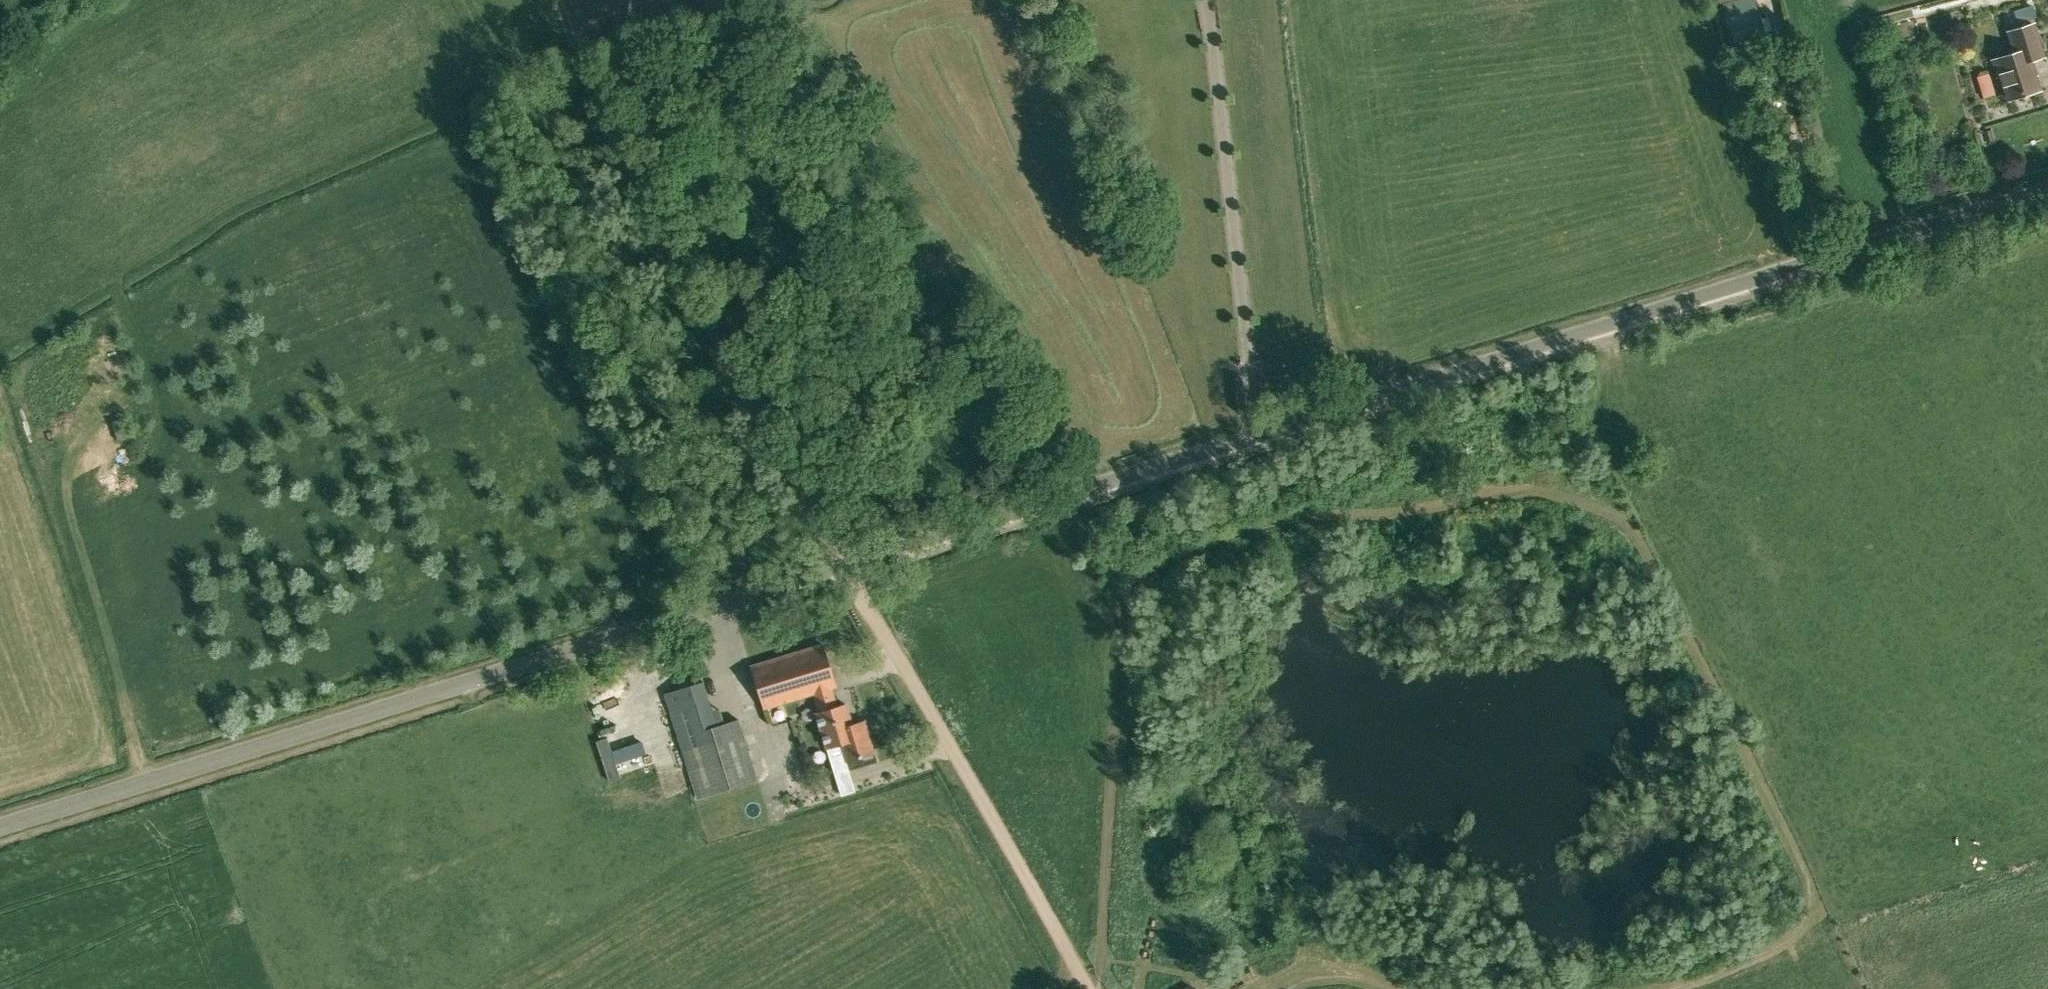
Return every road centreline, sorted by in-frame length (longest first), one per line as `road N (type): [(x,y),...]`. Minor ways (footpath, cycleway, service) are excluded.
road 1 (unclassified): [(0,824),(2047,191)]
road 2 (track): [(1092,988),(844,563)]

